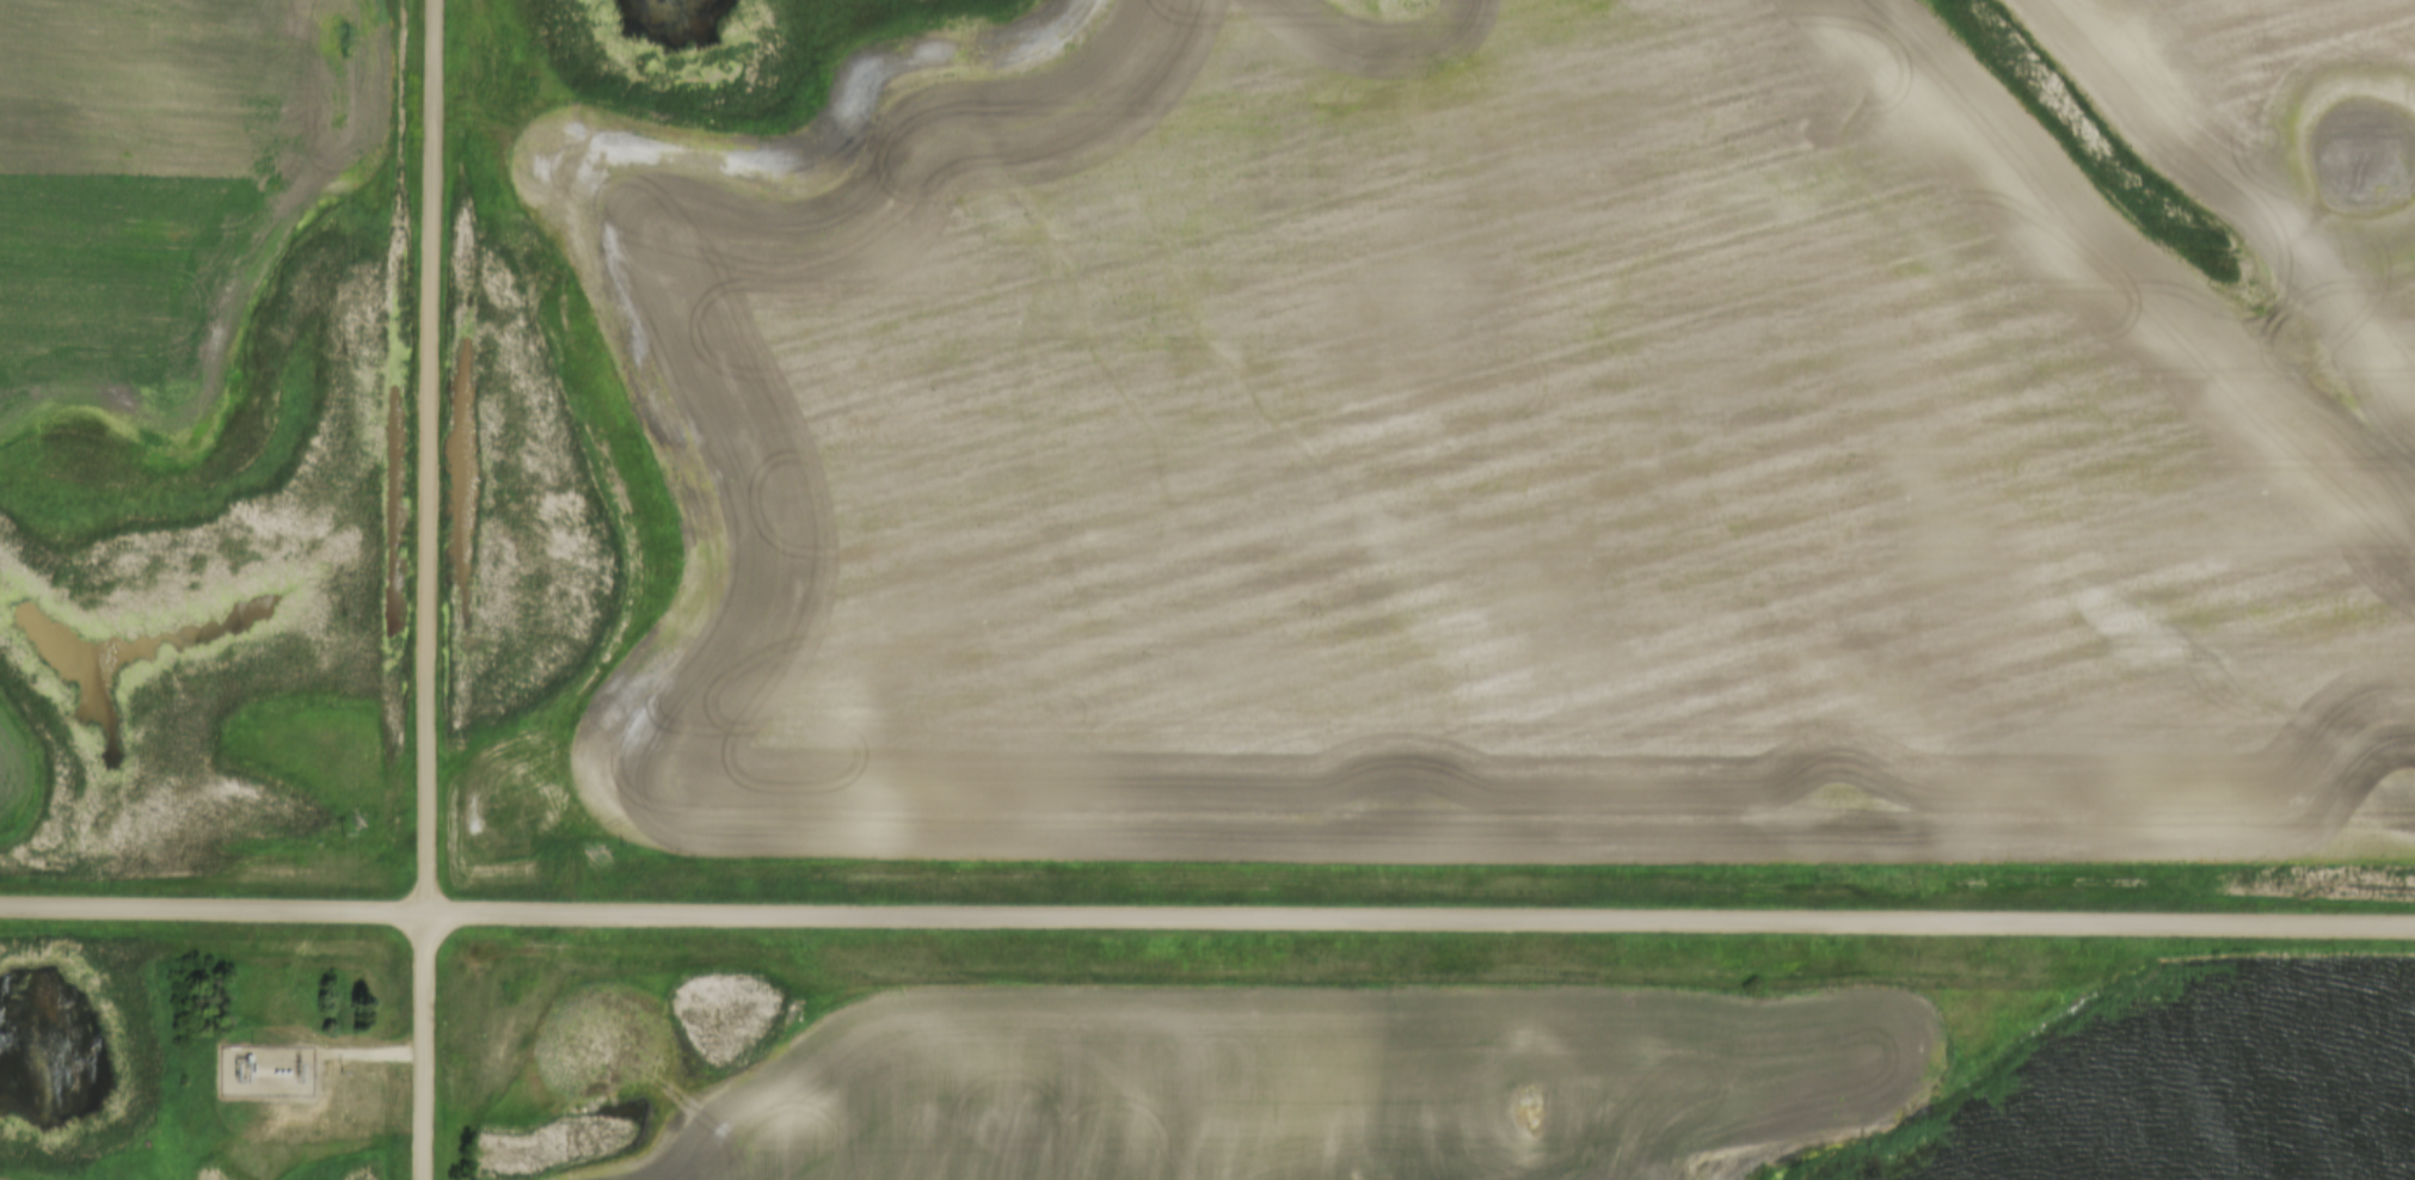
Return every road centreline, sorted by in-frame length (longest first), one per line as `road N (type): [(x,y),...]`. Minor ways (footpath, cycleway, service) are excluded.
road 1 (residential): [(2414,926),(430,909)]
road 2 (residential): [(422,1179),(436,0)]
road 3 (residential): [(430,909),(0,908)]

